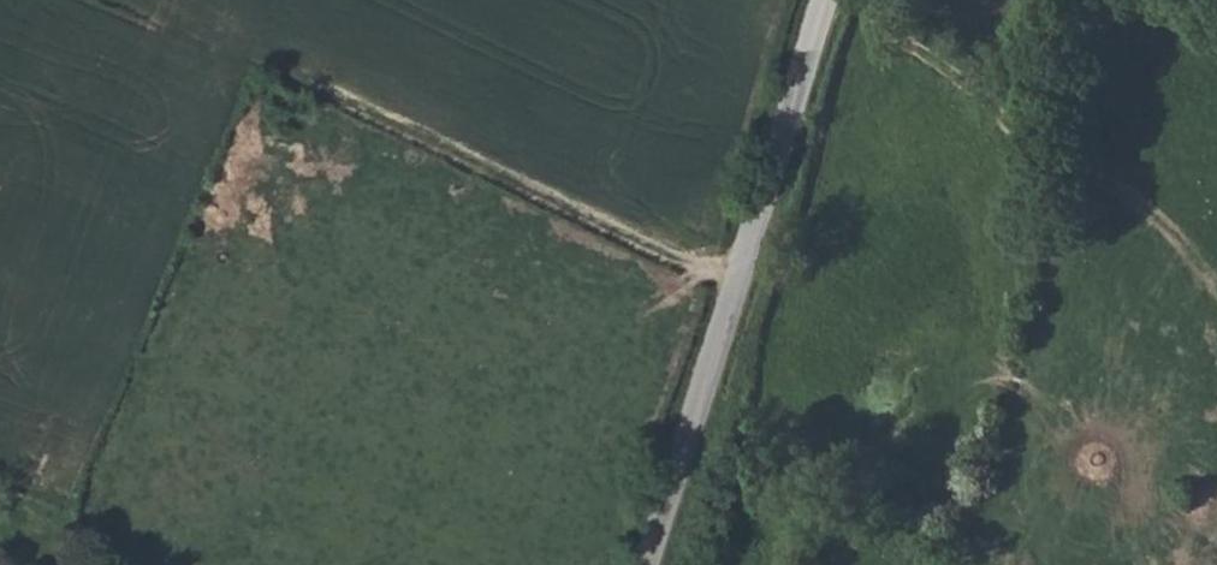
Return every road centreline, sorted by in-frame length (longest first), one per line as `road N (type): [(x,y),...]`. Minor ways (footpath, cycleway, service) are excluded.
road 1 (unclassified): [(657,564),(829,0)]

